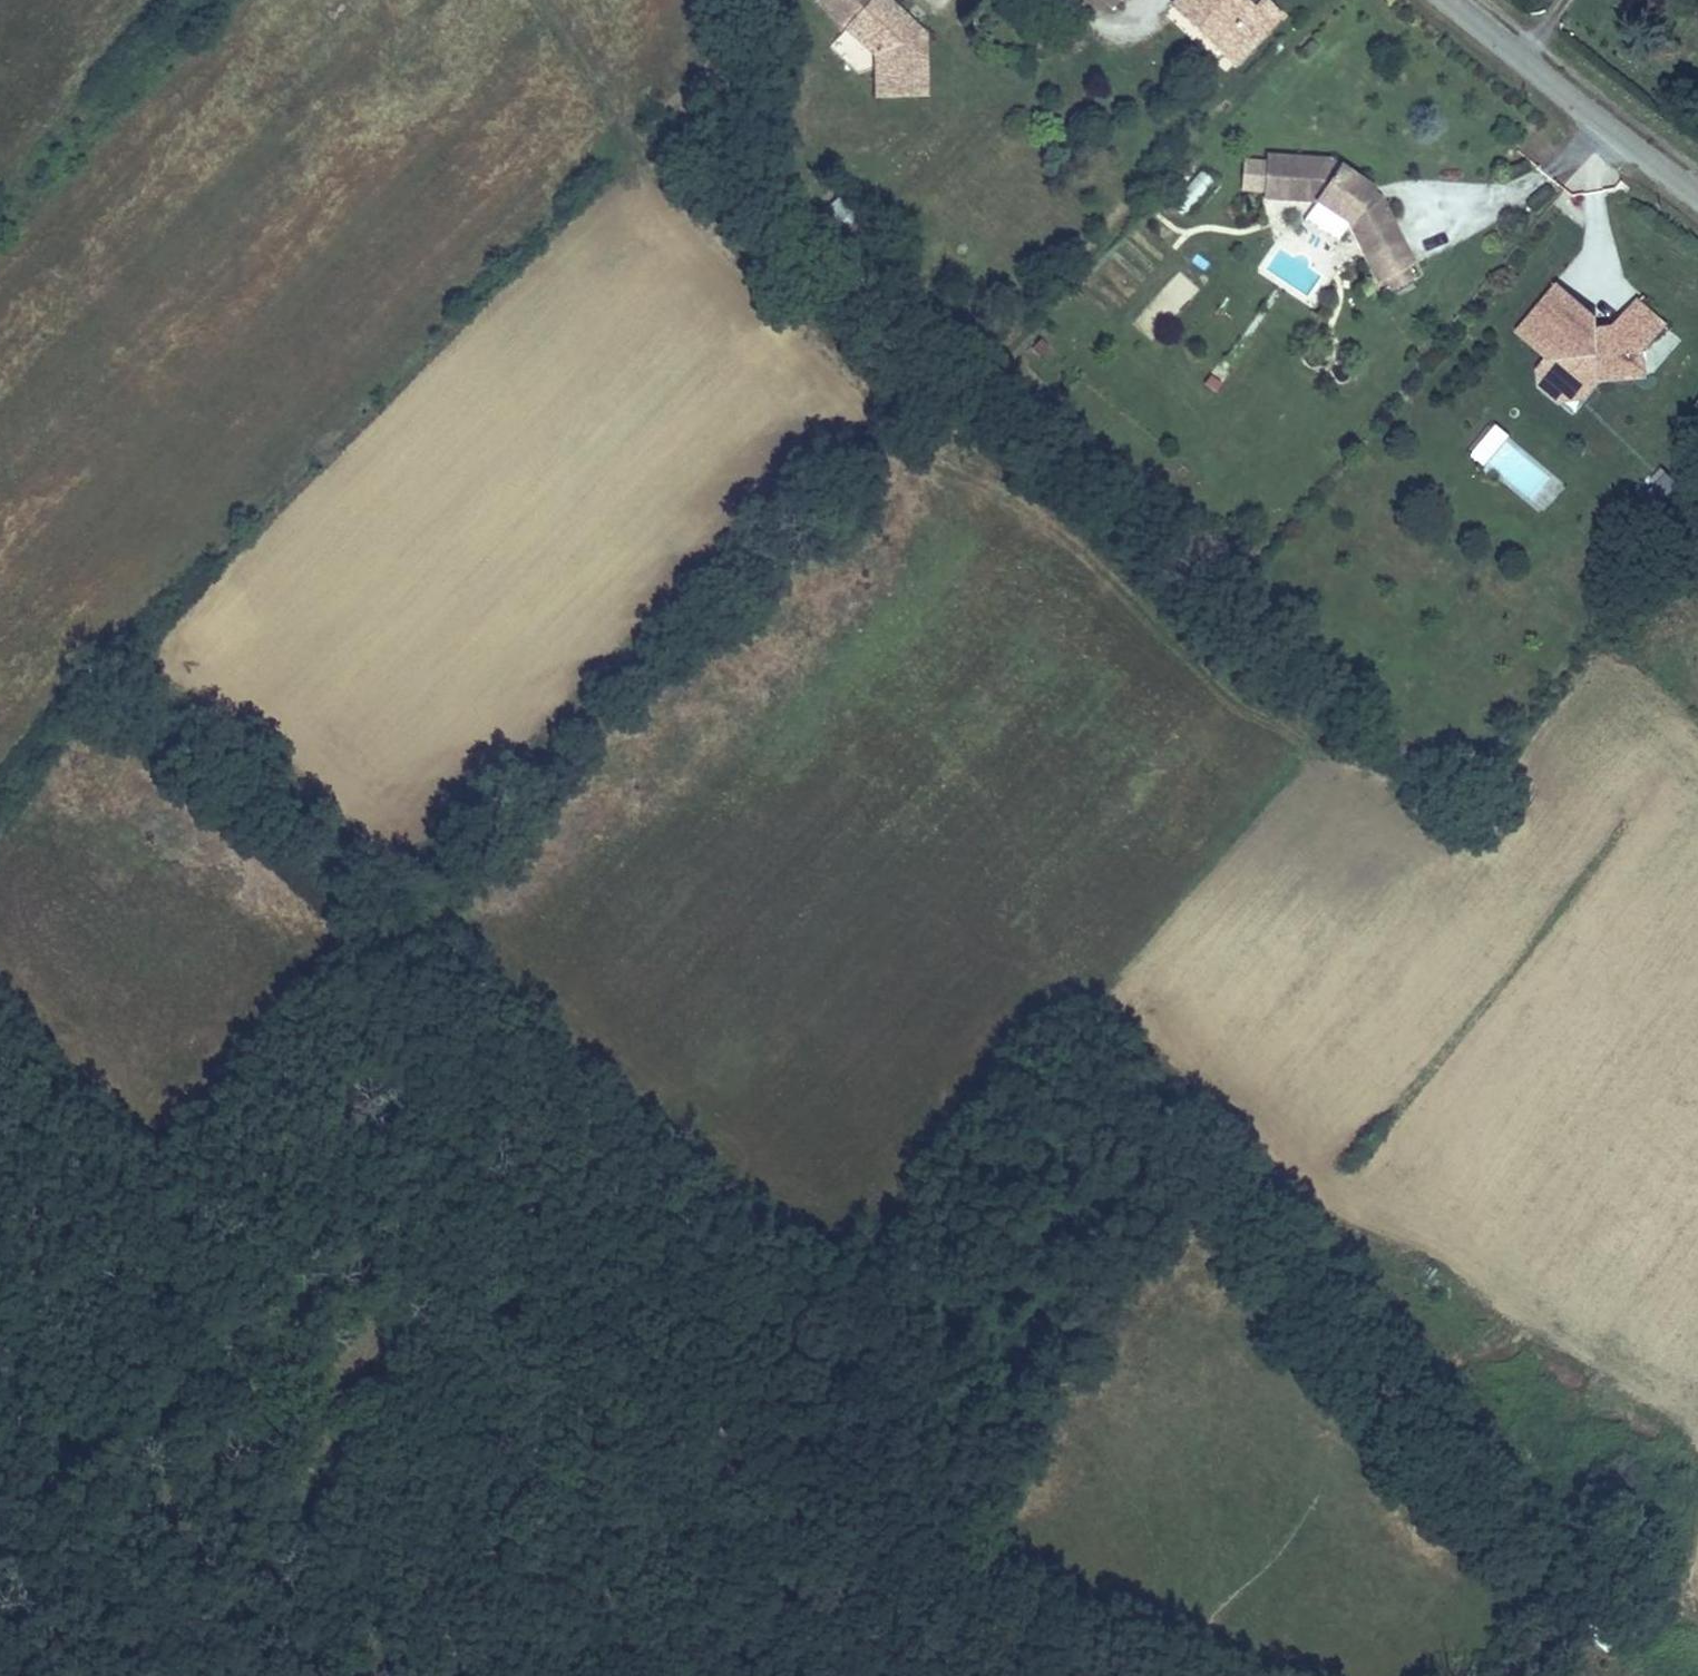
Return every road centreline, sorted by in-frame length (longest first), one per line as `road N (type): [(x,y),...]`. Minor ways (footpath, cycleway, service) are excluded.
road 1 (tertiary): [(1455,0),(1697,183)]

